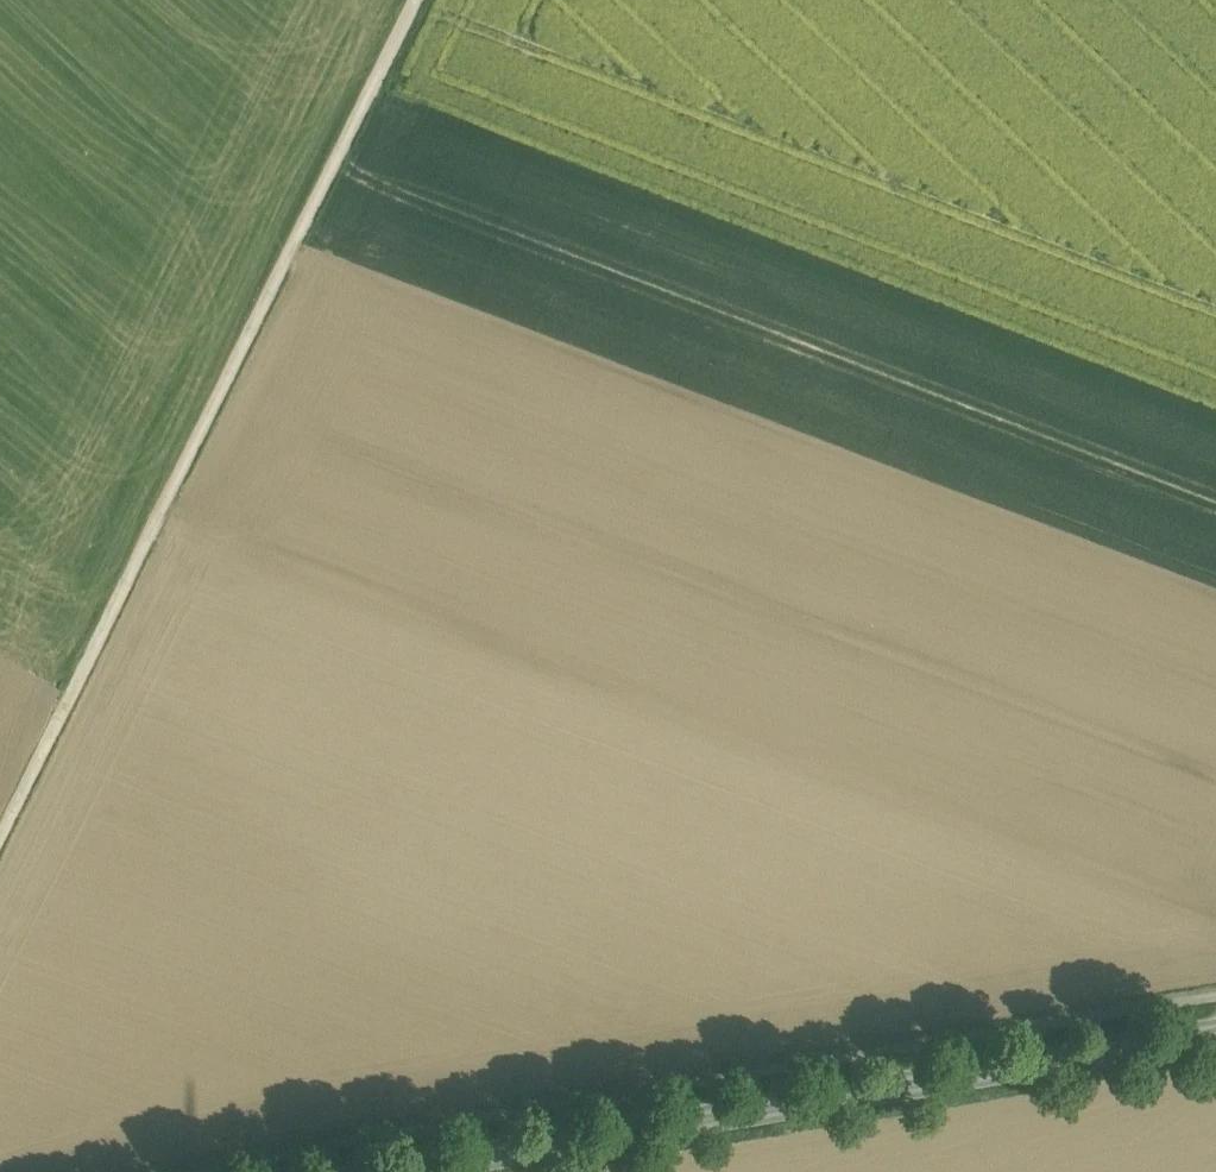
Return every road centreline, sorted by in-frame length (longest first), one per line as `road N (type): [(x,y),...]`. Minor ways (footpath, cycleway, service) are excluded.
road 1 (track): [(0,844),(415,0)]
road 2 (secondary): [(392,1171),(1215,1033)]

